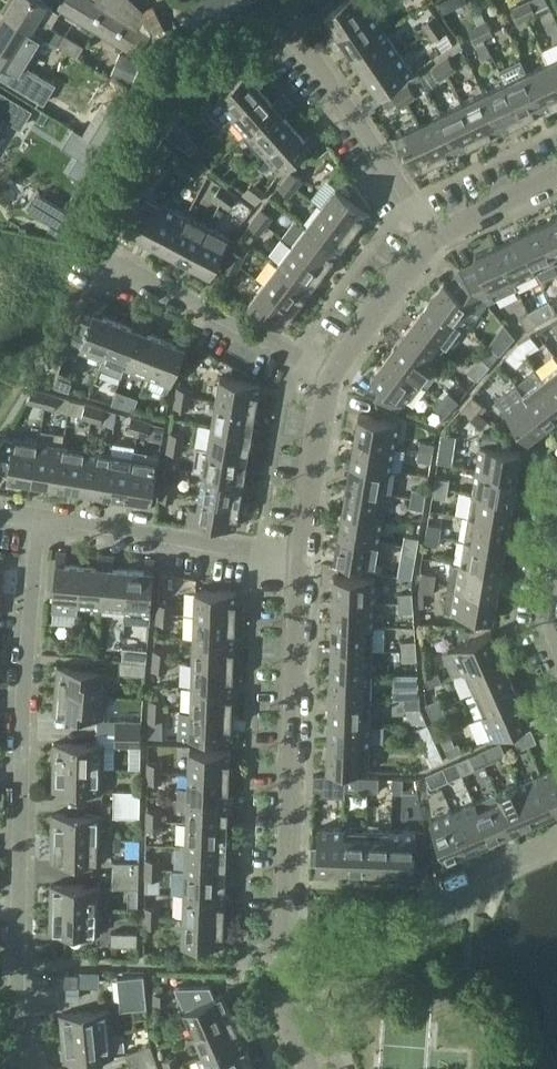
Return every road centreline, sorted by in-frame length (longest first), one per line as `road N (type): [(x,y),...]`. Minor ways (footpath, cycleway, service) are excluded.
road 1 (residential): [(34,1068),(16,1021),(23,694),(42,515)]
road 2 (residential): [(306,1068),(283,1014),(303,557)]
road 3 (residential): [(436,235),(280,19)]
road 4 (residential): [(303,557),(42,515)]
road 5 (residential): [(333,374),(98,260)]
road 6 (residential): [(303,557),(333,374)]
road 7 (residential): [(333,374),(436,235)]
road 8 (residential): [(436,235),(556,177)]

